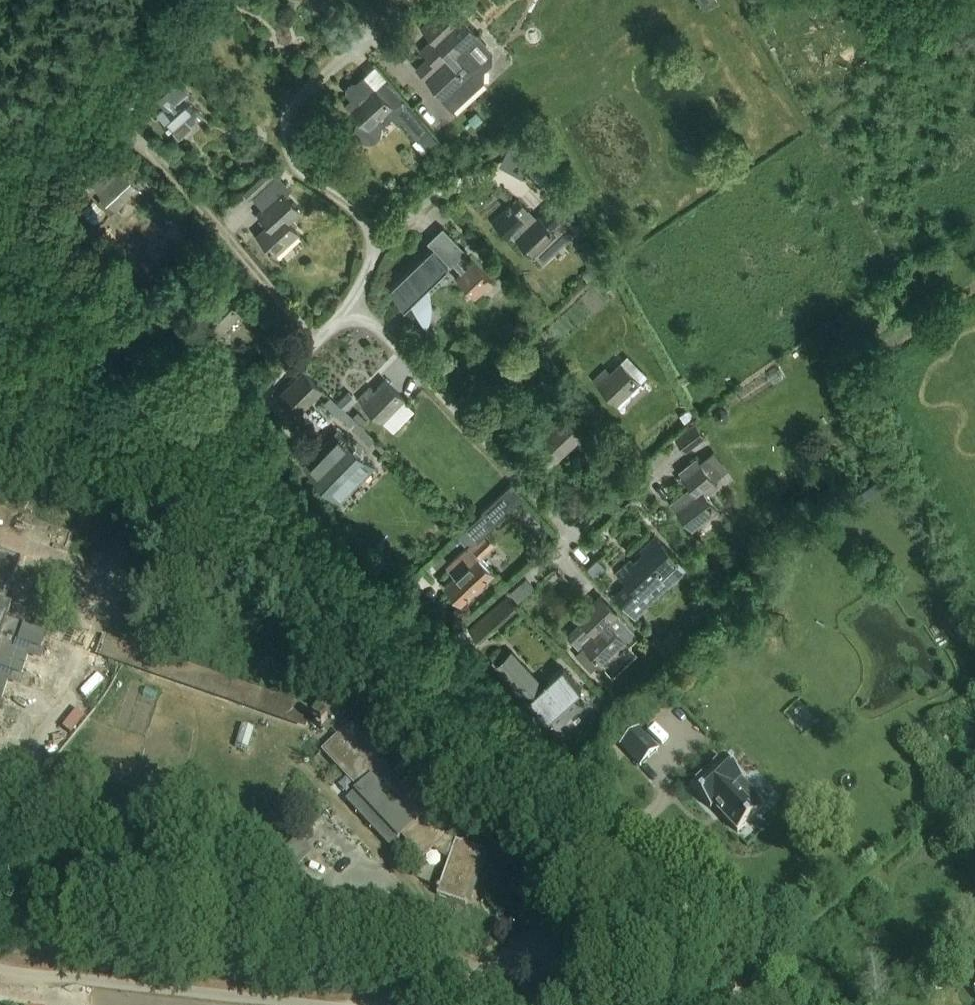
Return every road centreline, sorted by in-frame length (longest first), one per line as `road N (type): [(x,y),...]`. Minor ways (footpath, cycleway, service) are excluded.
road 1 (unclassified): [(748,1004),(2,214)]
road 2 (track): [(215,440),(352,307),(372,235),(365,218),(300,172),(285,146),(288,119),(316,82),(394,17)]
road 3 (track): [(410,988),(0,942)]
road 4 (track): [(352,307),(575,537)]
road 5 (track): [(320,337),(155,152)]
road 6 (track): [(372,235),(457,182),(507,182)]
road 7 (track): [(2,214),(83,99)]
road 8 (track): [(83,99),(167,0)]
road 9 (track): [(633,486),(537,572)]

